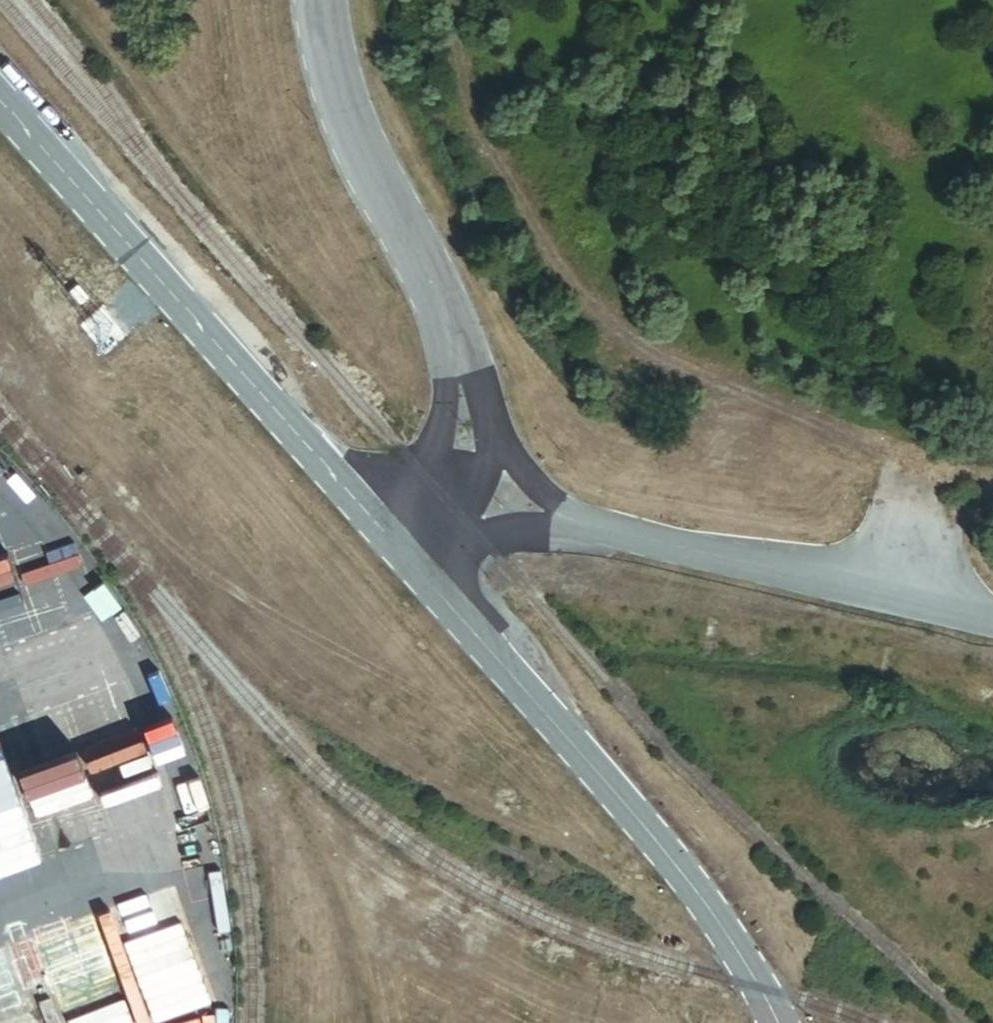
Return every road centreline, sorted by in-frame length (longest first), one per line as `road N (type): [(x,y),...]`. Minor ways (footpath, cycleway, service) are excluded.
road 1 (track): [(908,593),(910,537),(896,482),(866,446),(629,338),(570,284),(484,129),(458,49),(453,0)]

